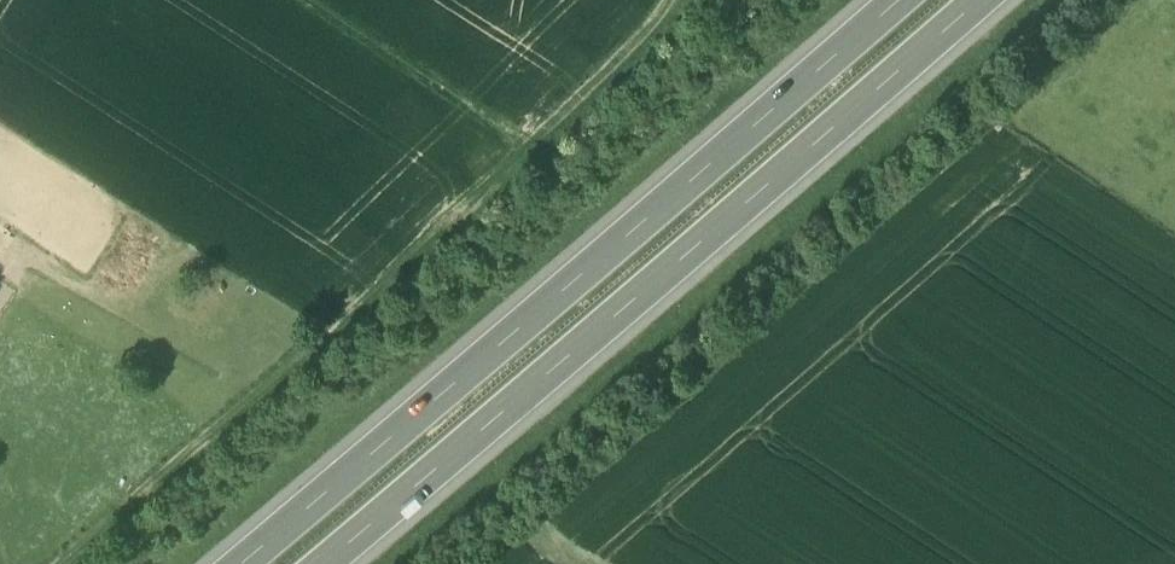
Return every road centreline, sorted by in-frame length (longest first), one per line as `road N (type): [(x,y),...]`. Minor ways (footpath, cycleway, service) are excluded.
road 1 (motorway): [(909,0),(247,563)]
road 2 (motorway): [(338,563),(991,0)]
road 3 (track): [(677,0),(533,147),(71,563)]
road 4 (track): [(533,147),(299,0)]

